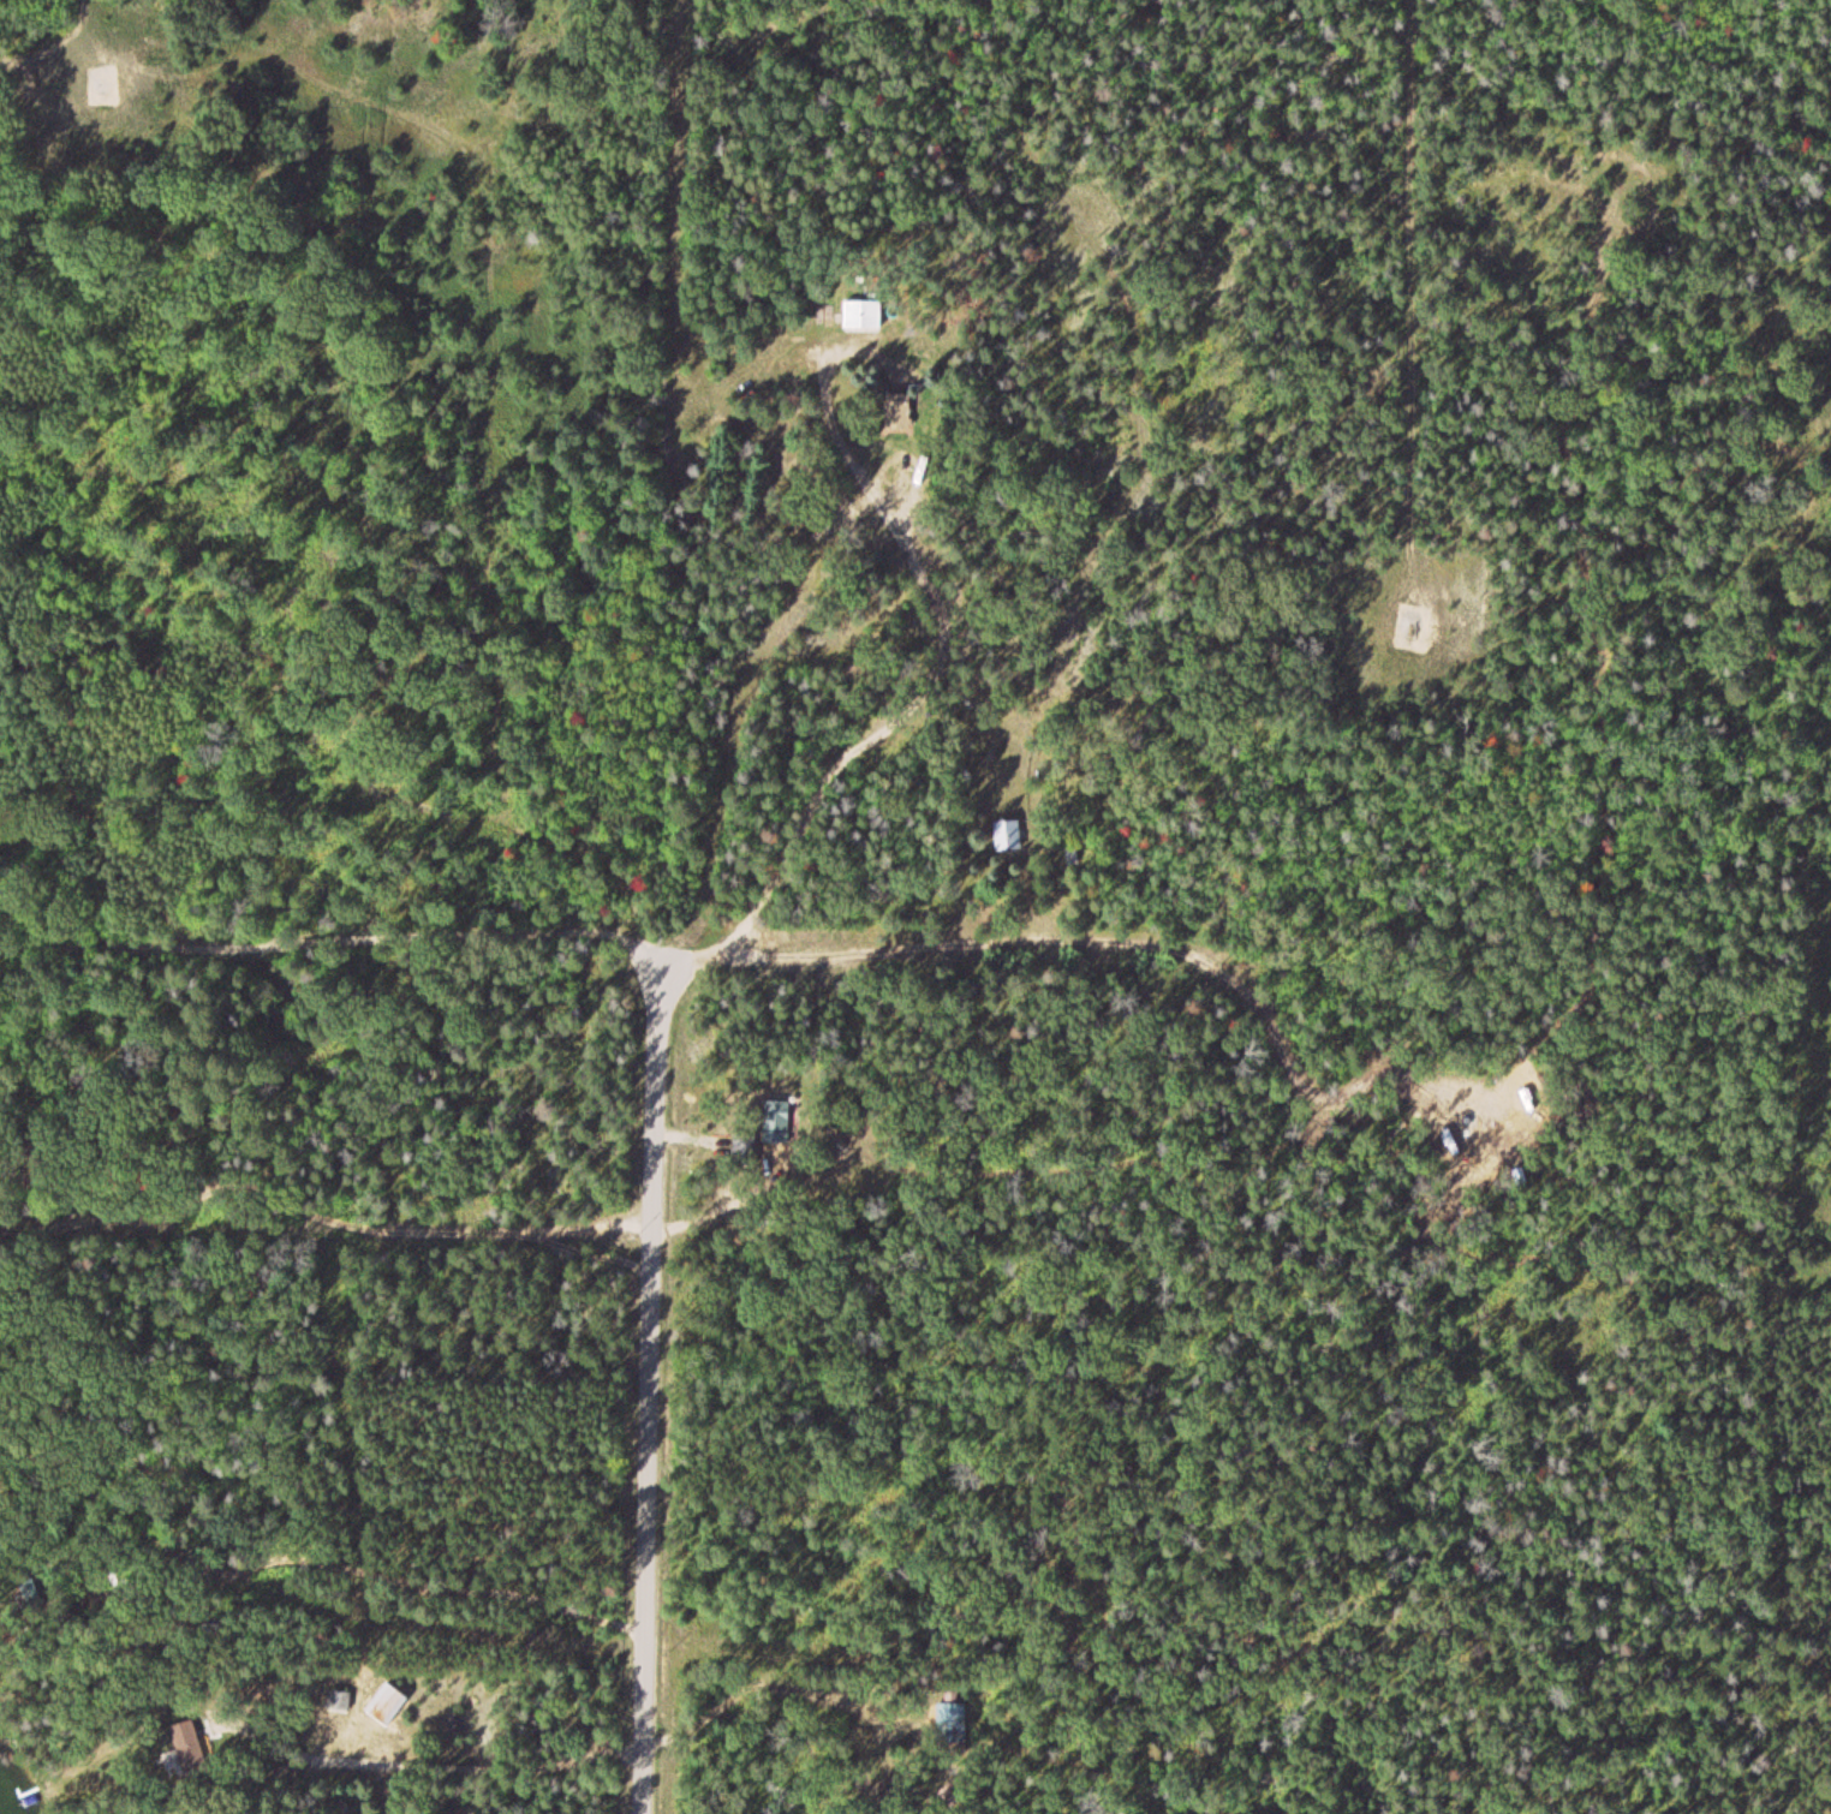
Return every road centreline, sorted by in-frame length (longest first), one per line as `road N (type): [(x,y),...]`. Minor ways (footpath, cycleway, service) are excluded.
road 1 (residential): [(645,1813),(663,969)]
road 2 (track): [(1410,590),(1410,0)]

